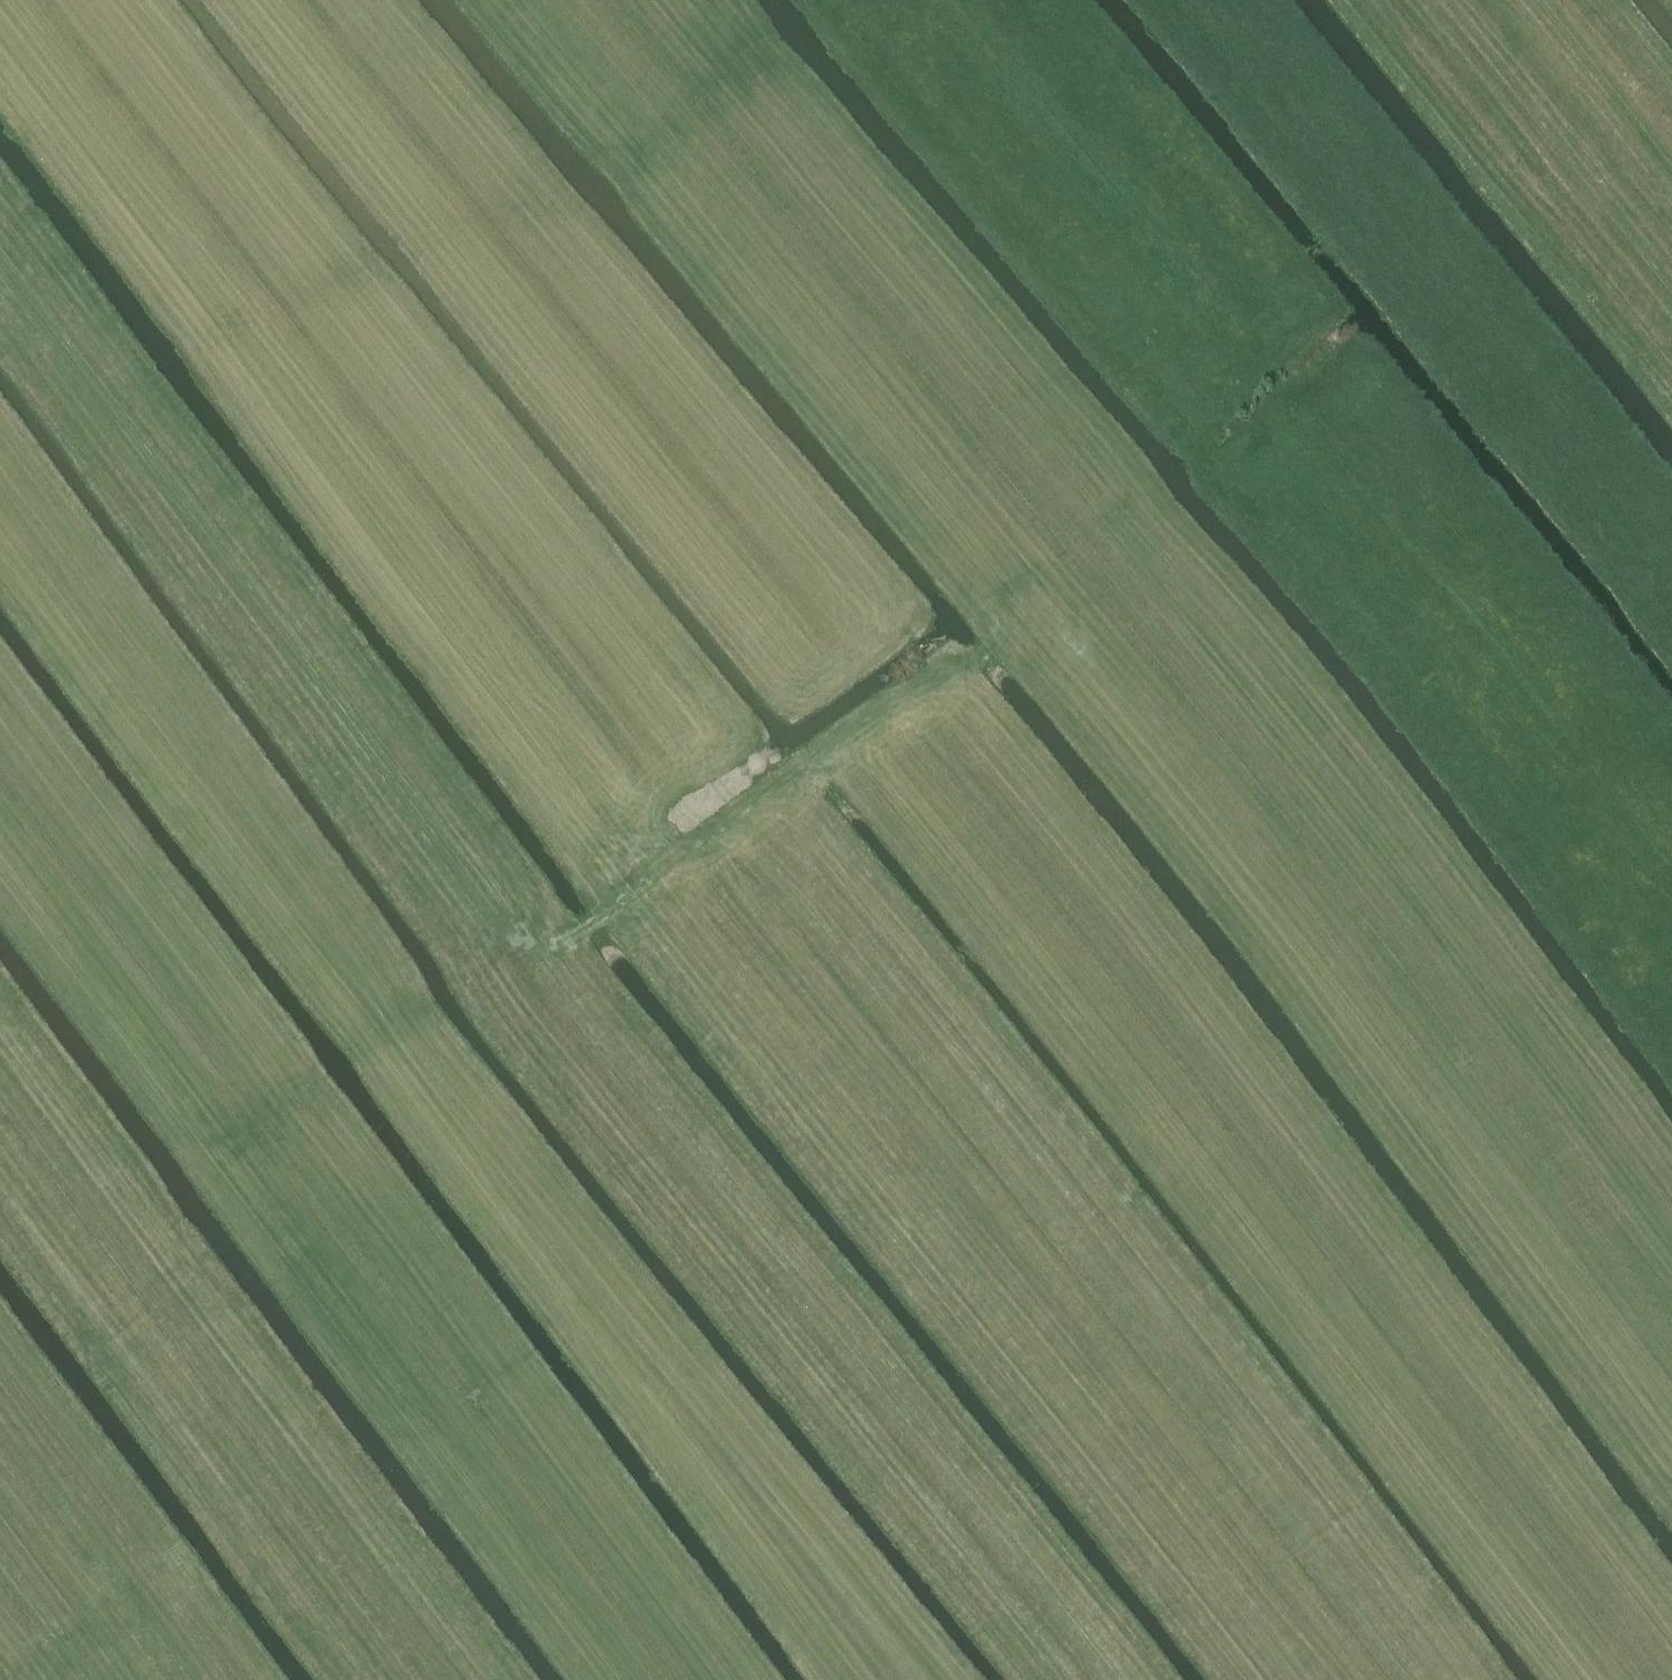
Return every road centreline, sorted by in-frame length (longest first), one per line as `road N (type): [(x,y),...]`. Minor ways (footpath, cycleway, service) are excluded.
road 1 (track): [(0,258),(443,856),(498,923),(529,939),(556,941)]

